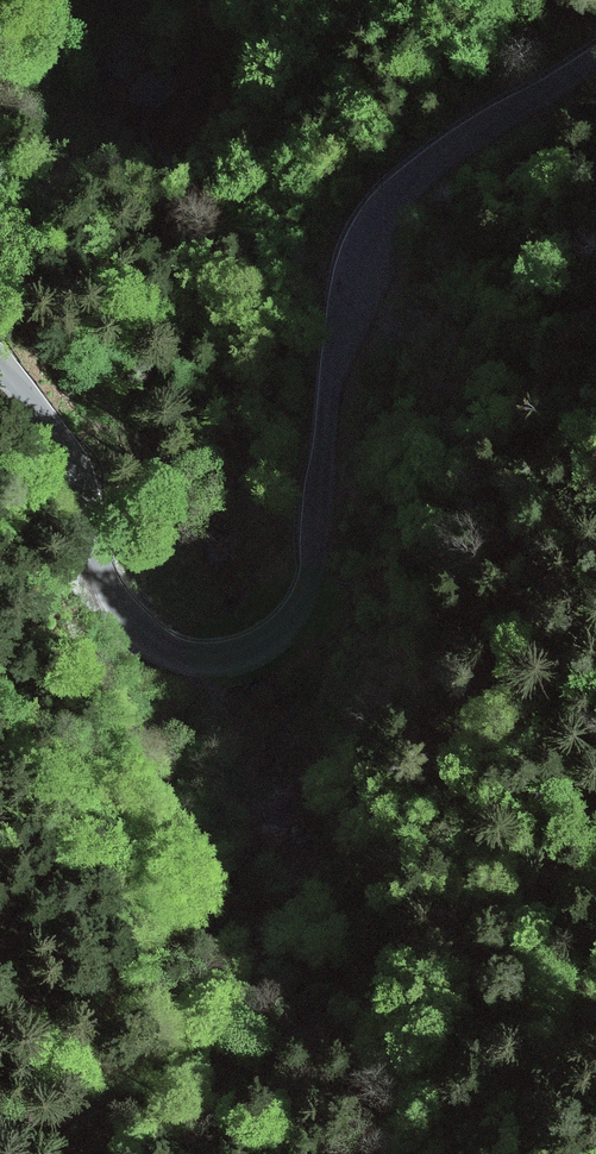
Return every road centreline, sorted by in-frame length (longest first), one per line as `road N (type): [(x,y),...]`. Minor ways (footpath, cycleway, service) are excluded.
road 1 (tertiary): [(0,366),(72,462),(109,588),(138,633),(205,660),(260,647),(288,623),(305,592),(334,355),(373,227),(432,163),(595,55)]
road 2 (track): [(245,1153),(150,1127),(80,1081),(0,976)]
road 3 (track): [(595,1012),(571,1021),(456,1125),(398,1153)]

